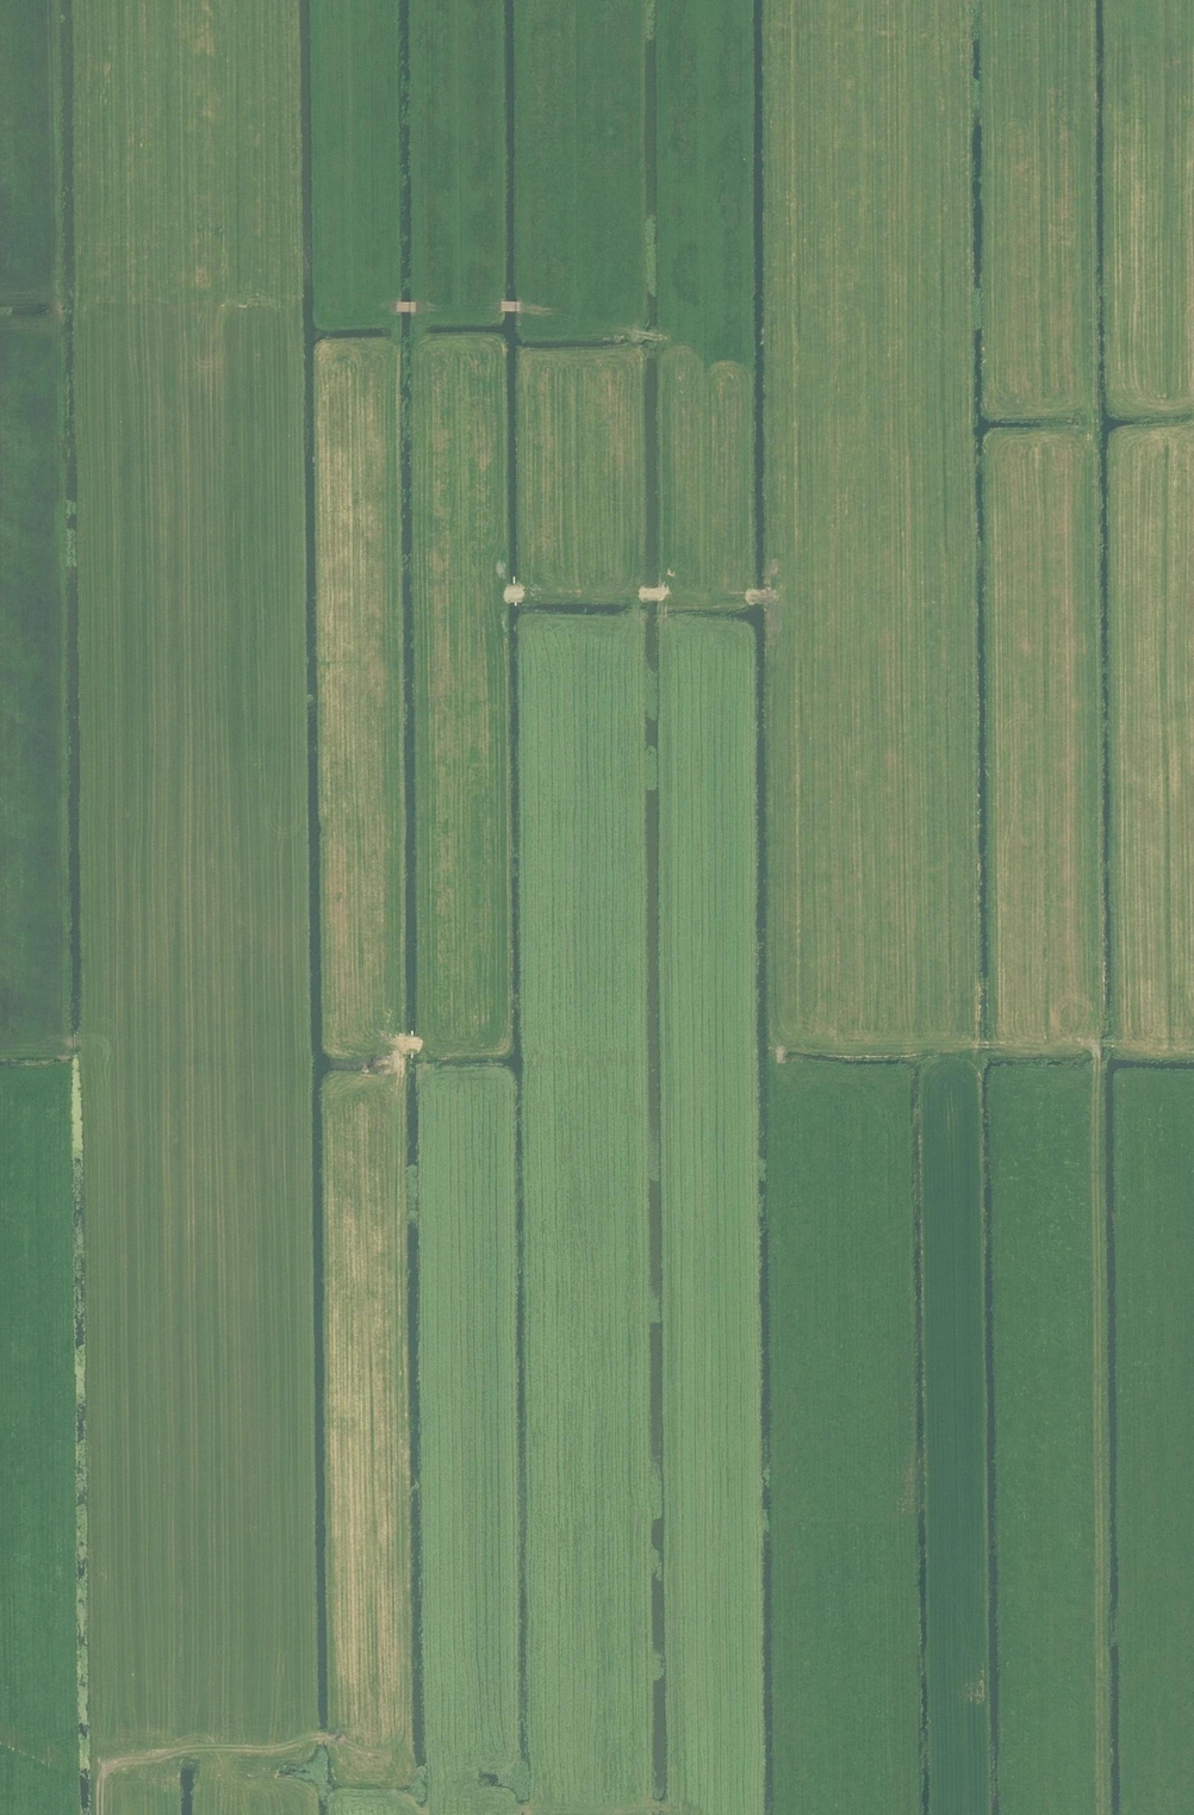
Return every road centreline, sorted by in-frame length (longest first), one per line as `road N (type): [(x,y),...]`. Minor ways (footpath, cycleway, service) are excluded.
road 1 (track): [(686,1814),(664,616),(668,339),(634,334),(612,316)]
road 2 (track): [(668,339),(668,0)]
road 3 (track): [(414,1813),(685,1808)]

